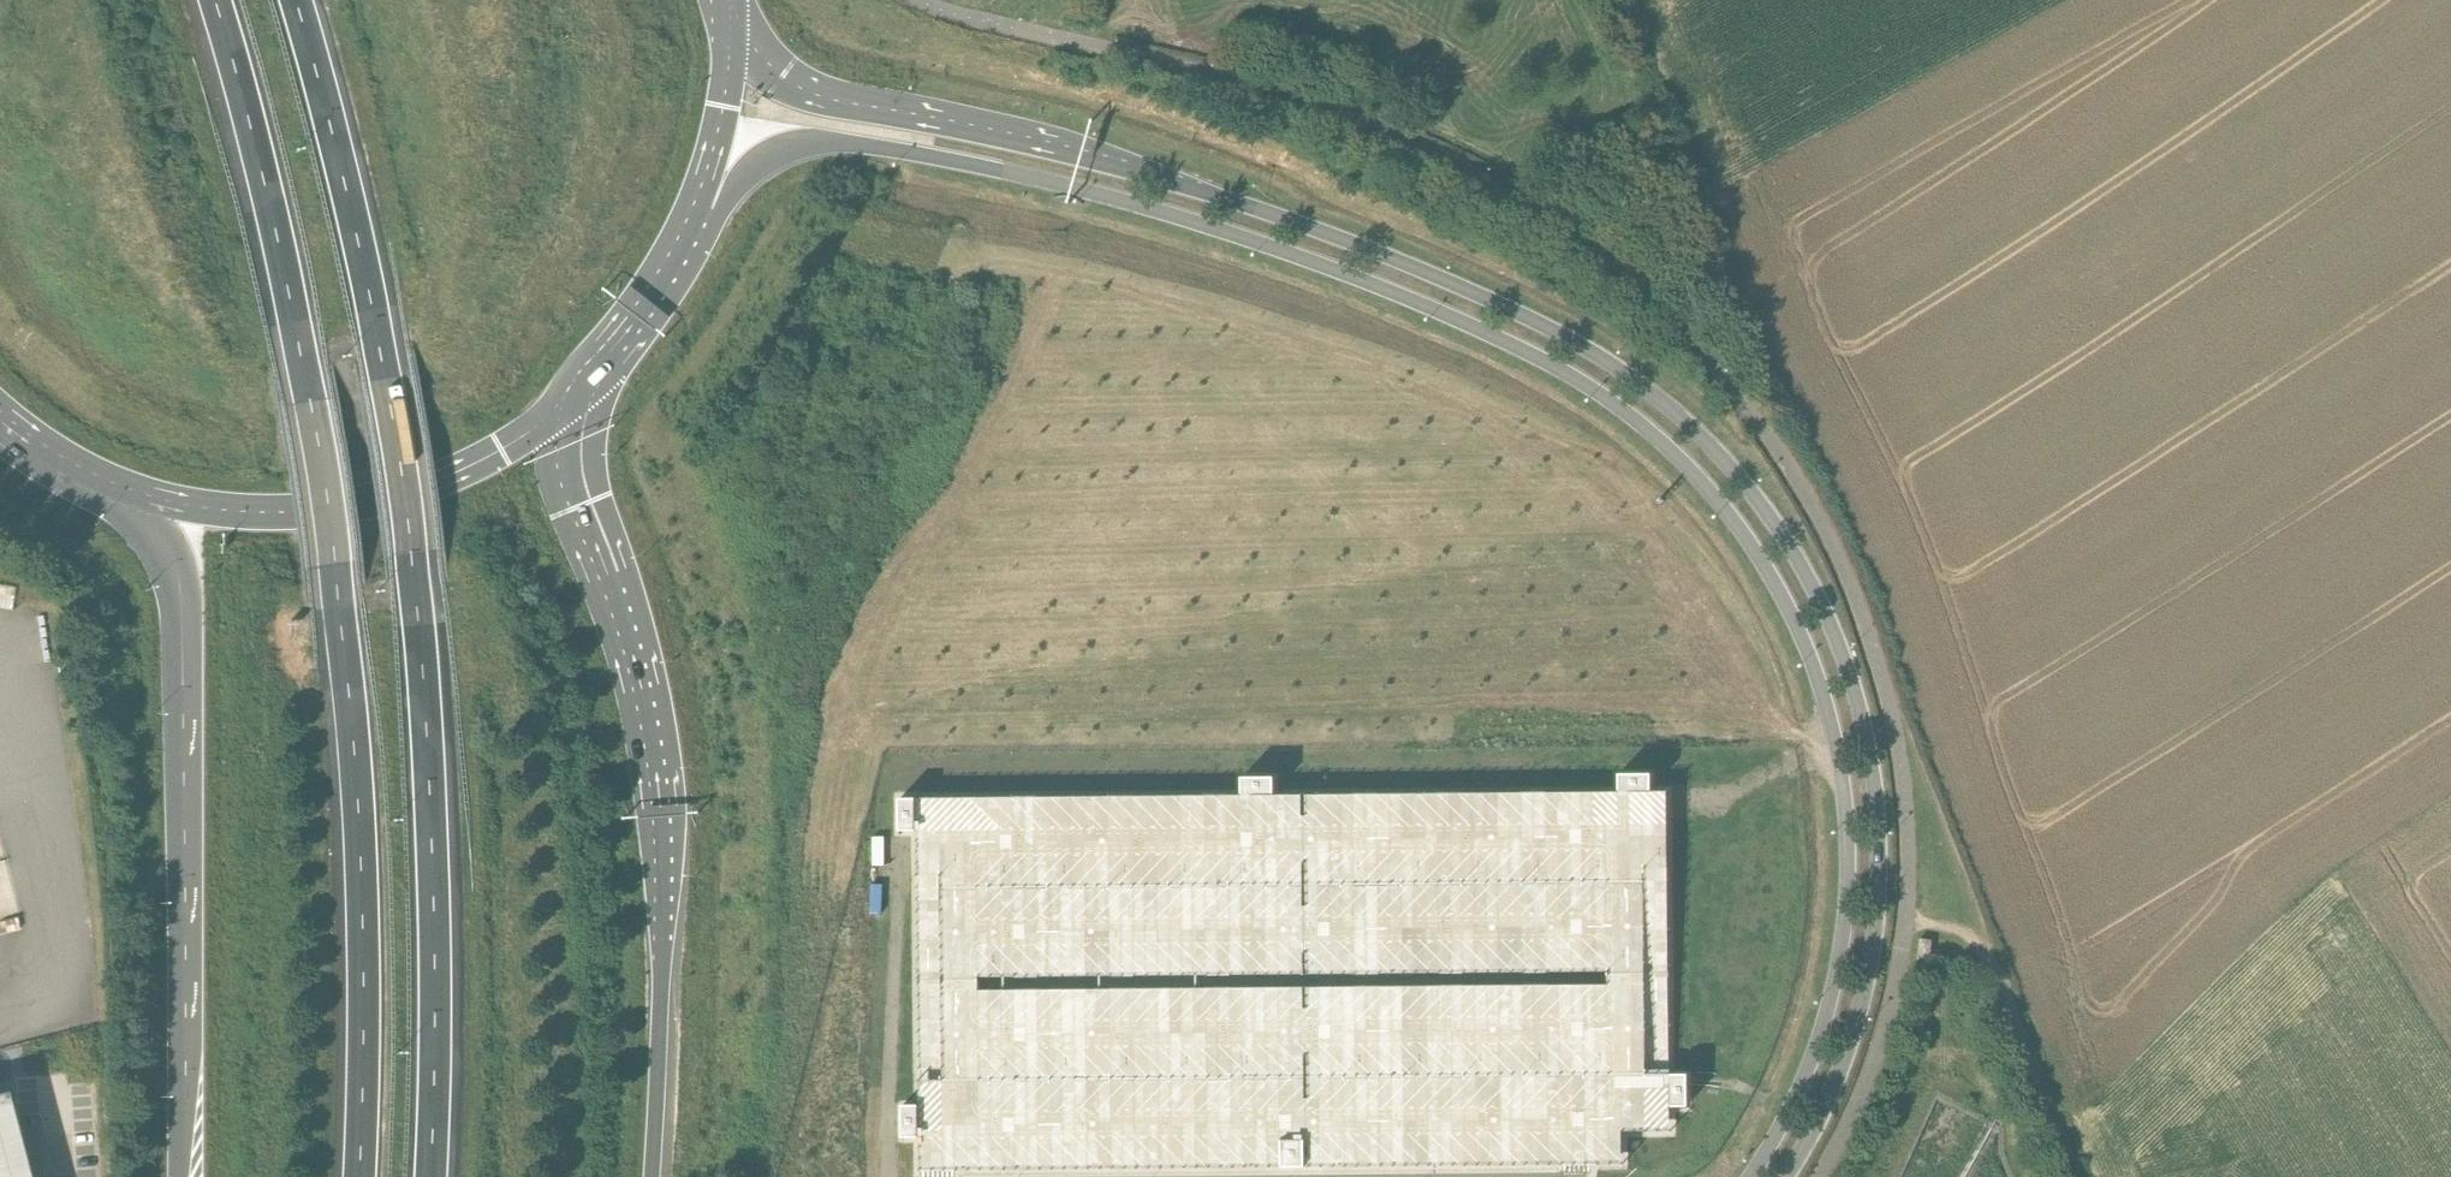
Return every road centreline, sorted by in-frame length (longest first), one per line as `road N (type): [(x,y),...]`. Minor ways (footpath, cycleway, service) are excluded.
road 1 (tertiary): [(1790,1176),(1835,1093),(1863,1012),(1881,867),(1878,804),(1857,693),(1838,641),(1778,528),(1727,462),(1622,370),(1483,297),(1115,162),(802,90),(748,41),(731,0)]
road 2 (tertiary): [(707,201),(768,155),(815,143),(884,148),(1058,184),(1277,250),(1465,324),(1562,372),(1664,444),(1708,490),(1785,604),(1824,701),(1846,802),(1850,864),(1831,1001),(1804,1078),(1751,1176)]
road 3 (trunk): [(216,0),(277,227),(322,460),(355,772),(361,1176)]
road 4 (trunk): [(431,1176),(436,834),(418,596),(380,344),(343,170),(295,0)]
road 5 (trunk): [(651,1176),(662,935),(654,766),(618,599),(573,486),(576,398)]
road 6 (trunk): [(131,509),(172,560),(183,616),(179,1176)]
road 7 (trunk): [(131,509),(355,506),(479,462),(576,398)]
road 8 (track): [(2076,1176),(1989,957),(1954,930),(1905,921)]
road 9 (trunk): [(576,398),(658,291),(707,201)]
road 10 (trunk): [(707,201),(728,79),(729,0)]
road 11 (trunk): [(0,433),(58,475),(131,509)]

